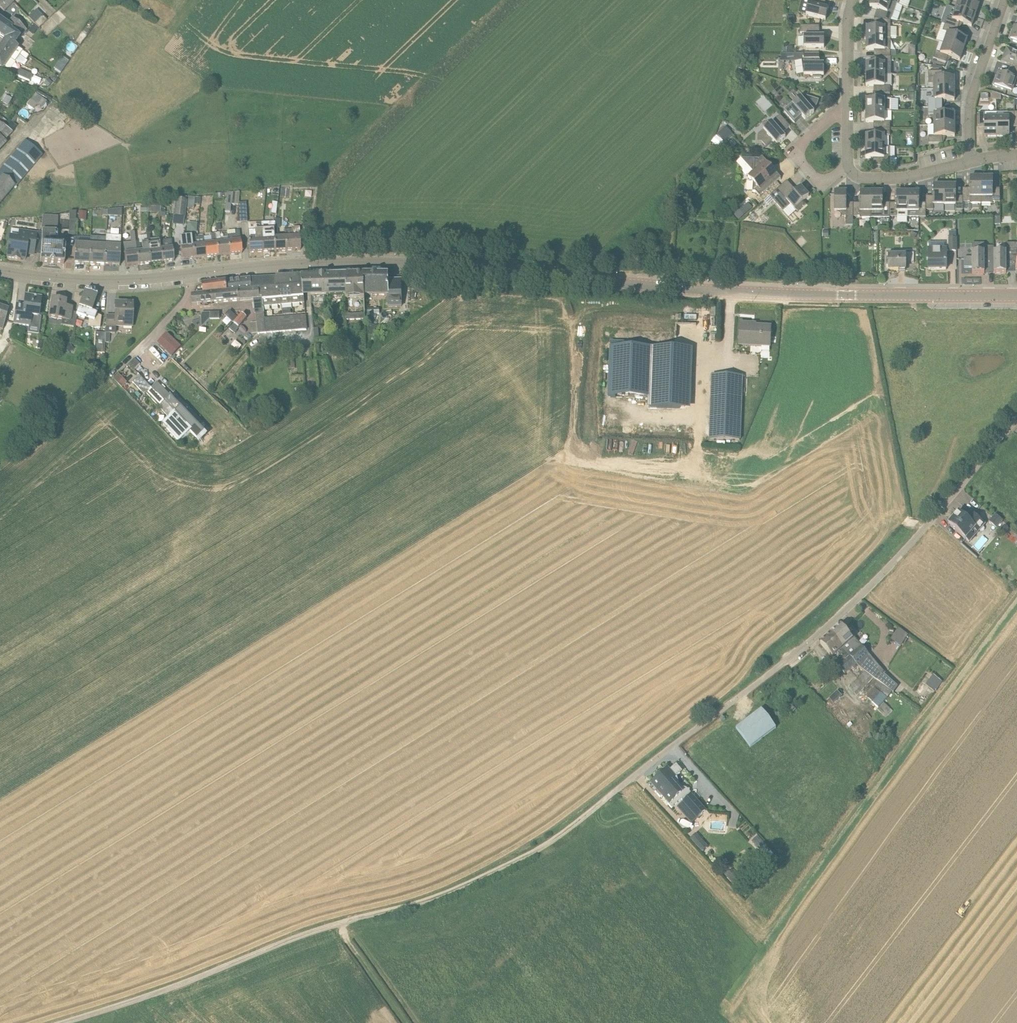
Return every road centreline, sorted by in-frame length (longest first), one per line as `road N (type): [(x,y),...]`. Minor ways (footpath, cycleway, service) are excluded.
road 1 (tertiary): [(1016,295),(682,288),(380,262),(129,280),(0,272)]
road 2 (track): [(64,1022),(311,932),(451,891),(555,837),(633,777)]
road 3 (unclassified): [(633,777),(843,612),(1016,417)]
road 4 (residential): [(970,161),(971,97),(1005,0)]
road 5 (residential): [(849,169),(819,181),(799,155),(848,105)]
road 6 (residential): [(849,169),(858,176),(899,177),(970,161)]
road 7 (track): [(338,923),(407,1022)]

